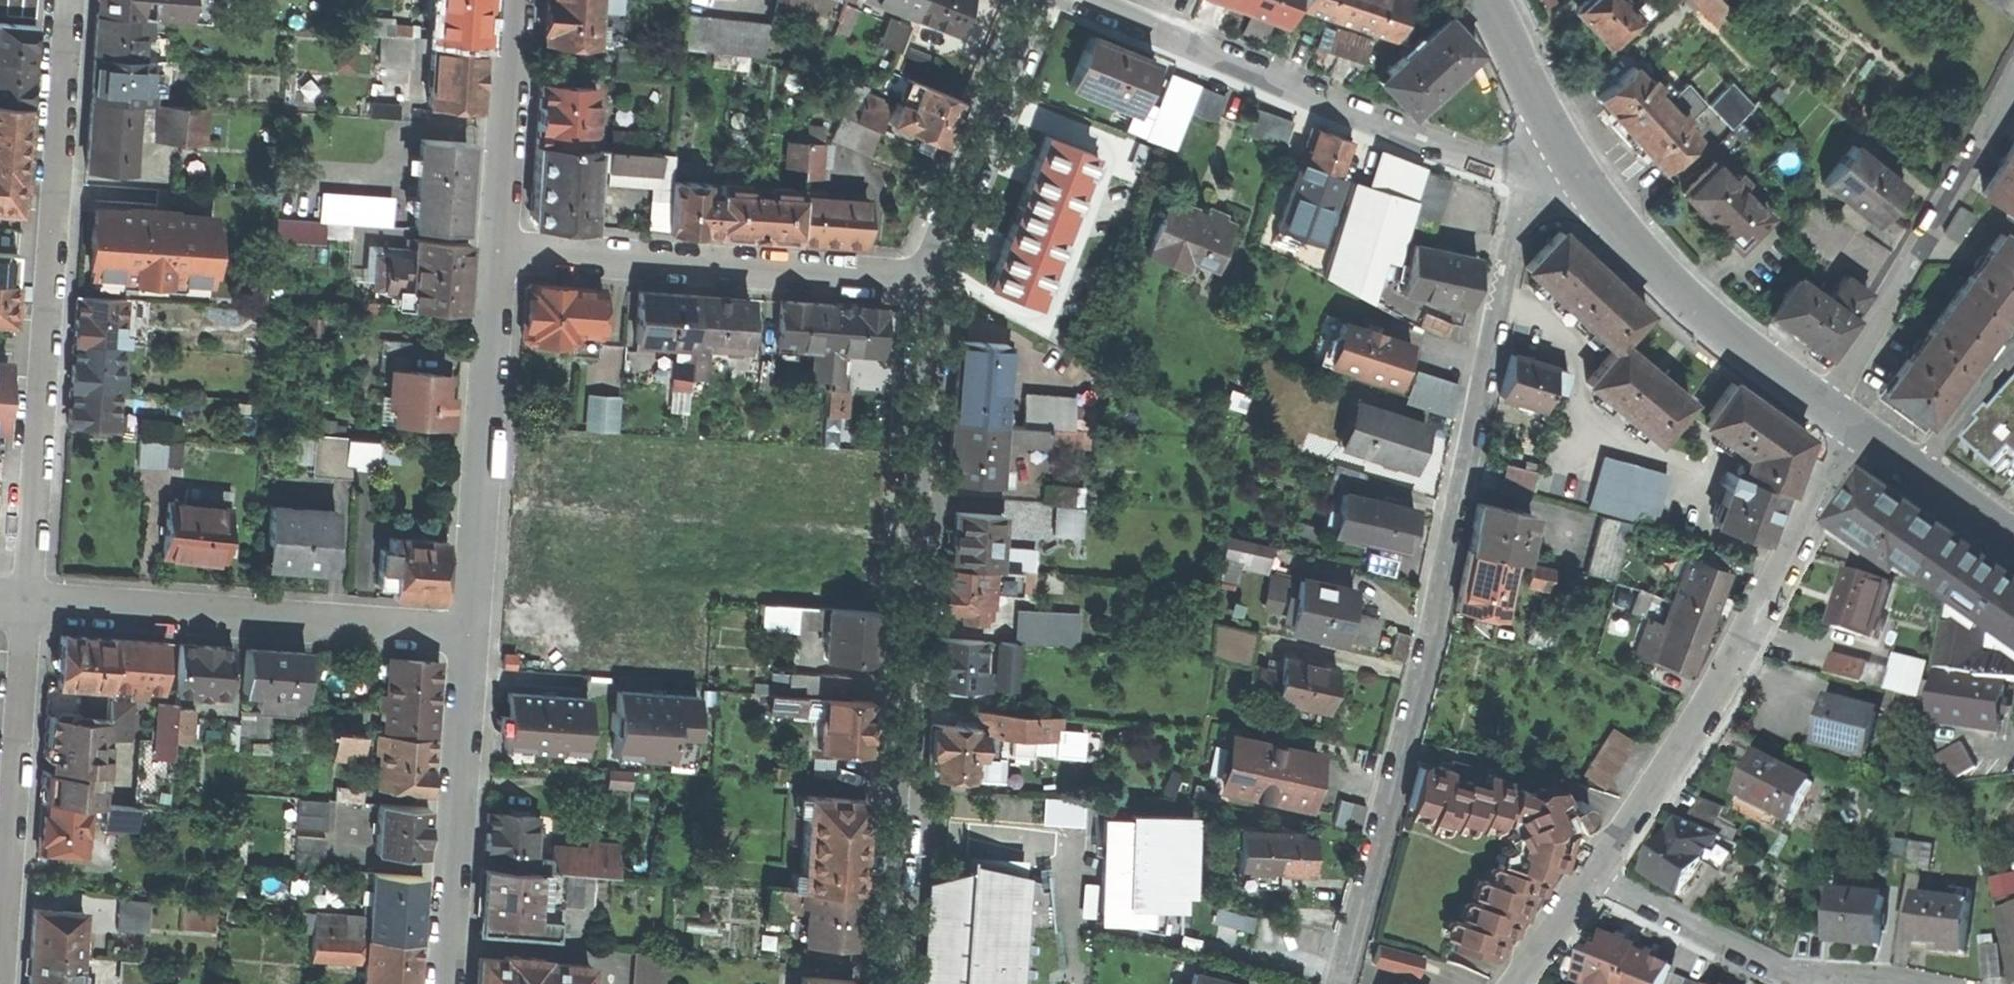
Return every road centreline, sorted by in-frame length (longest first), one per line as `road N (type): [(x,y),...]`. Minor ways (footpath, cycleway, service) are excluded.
road 1 (residential): [(1510,156),(1442,610),(1336,983)]
road 2 (residential): [(882,983),(927,285)]
road 3 (residential): [(70,0),(32,597)]
road 4 (residential): [(1603,869),(1740,633),(1850,421)]
road 5 (residential): [(32,597),(475,633)]
road 6 (residential): [(491,232),(927,285)]
road 7 (residential): [(1510,156),(1411,127),(1108,0)]
road 8 (residential): [(491,232),(475,633)]
road 9 (residential): [(32,597),(1,983)]
road 10 (residential): [(2013,83),(1827,406)]
road 11 (residential): [(475,633),(449,983)]
road 12 (tertiary): [(1827,406),(1693,298),(1585,171)]
road 13 (residential): [(927,285),(1033,0)]
road 14 (residential): [(1603,869),(1827,971)]
road 15 (residential): [(518,0),(491,232)]
road 16 (tertiary): [(1585,171),(1491,0)]
road 17 (residential): [(2013,348),(1984,377),(1920,473)]
road 18 (residential): [(1509,983),(1603,869)]
road 19 (residential): [(1827,971),(1955,983)]

